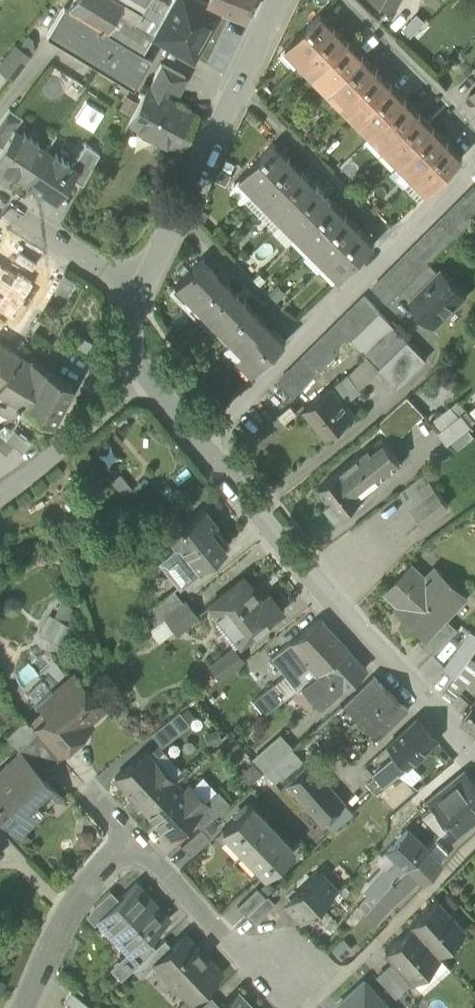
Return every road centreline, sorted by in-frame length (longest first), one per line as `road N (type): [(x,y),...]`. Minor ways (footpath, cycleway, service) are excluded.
road 1 (residential): [(474,761),(144,374)]
road 2 (residential): [(25,1007),(81,897),(127,836),(259,964),(299,973)]
road 3 (residential): [(139,293),(278,0)]
road 4 (residential): [(144,374),(0,494)]
road 5 (residential): [(0,209),(139,293)]

